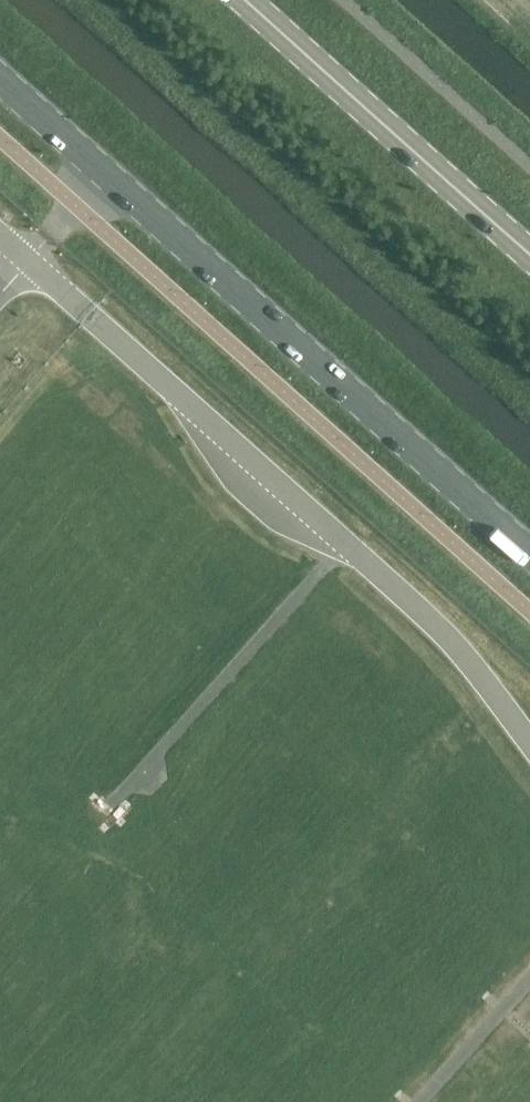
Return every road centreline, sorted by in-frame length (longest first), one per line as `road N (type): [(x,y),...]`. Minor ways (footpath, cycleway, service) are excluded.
road 1 (tertiary): [(529,554),(0,83)]
road 2 (secondary): [(247,0),(529,253)]

